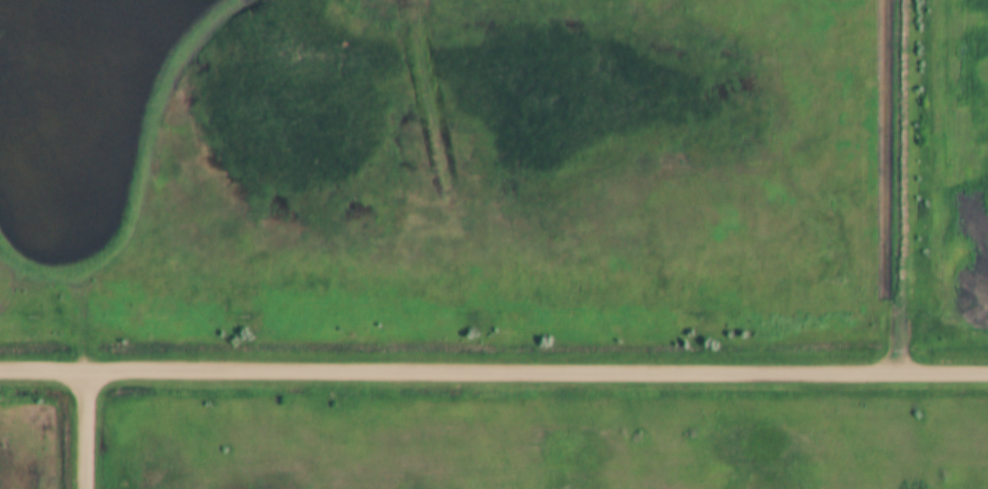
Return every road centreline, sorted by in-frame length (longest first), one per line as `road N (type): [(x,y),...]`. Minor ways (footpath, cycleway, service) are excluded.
road 1 (residential): [(987,375),(0,373)]
road 2 (residential): [(902,376),(904,0)]

